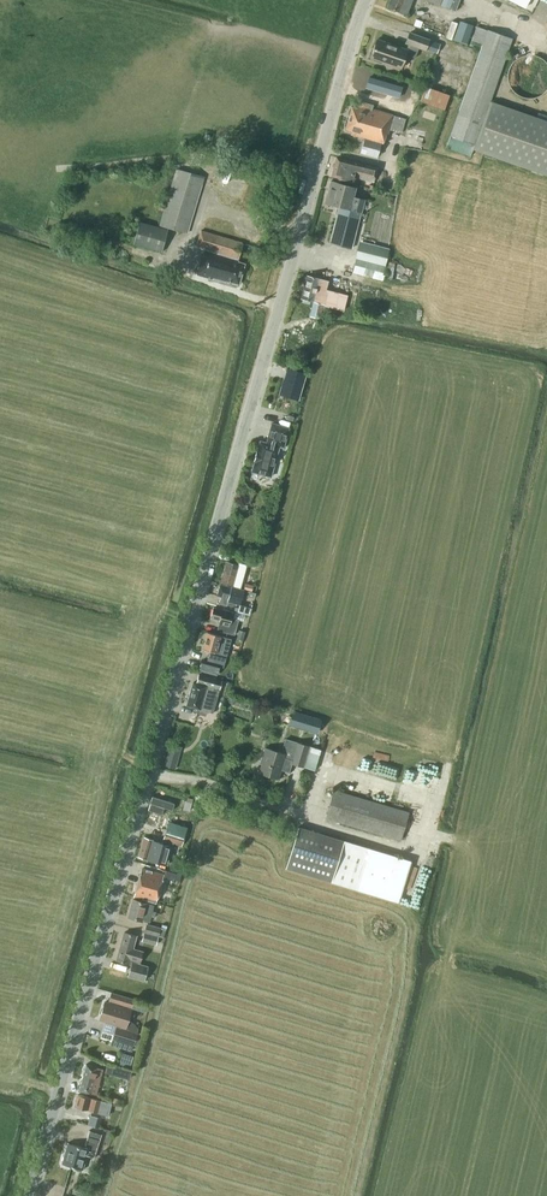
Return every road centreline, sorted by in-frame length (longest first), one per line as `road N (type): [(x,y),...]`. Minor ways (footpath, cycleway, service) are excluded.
road 1 (tertiary): [(29,1195),(366,0)]

